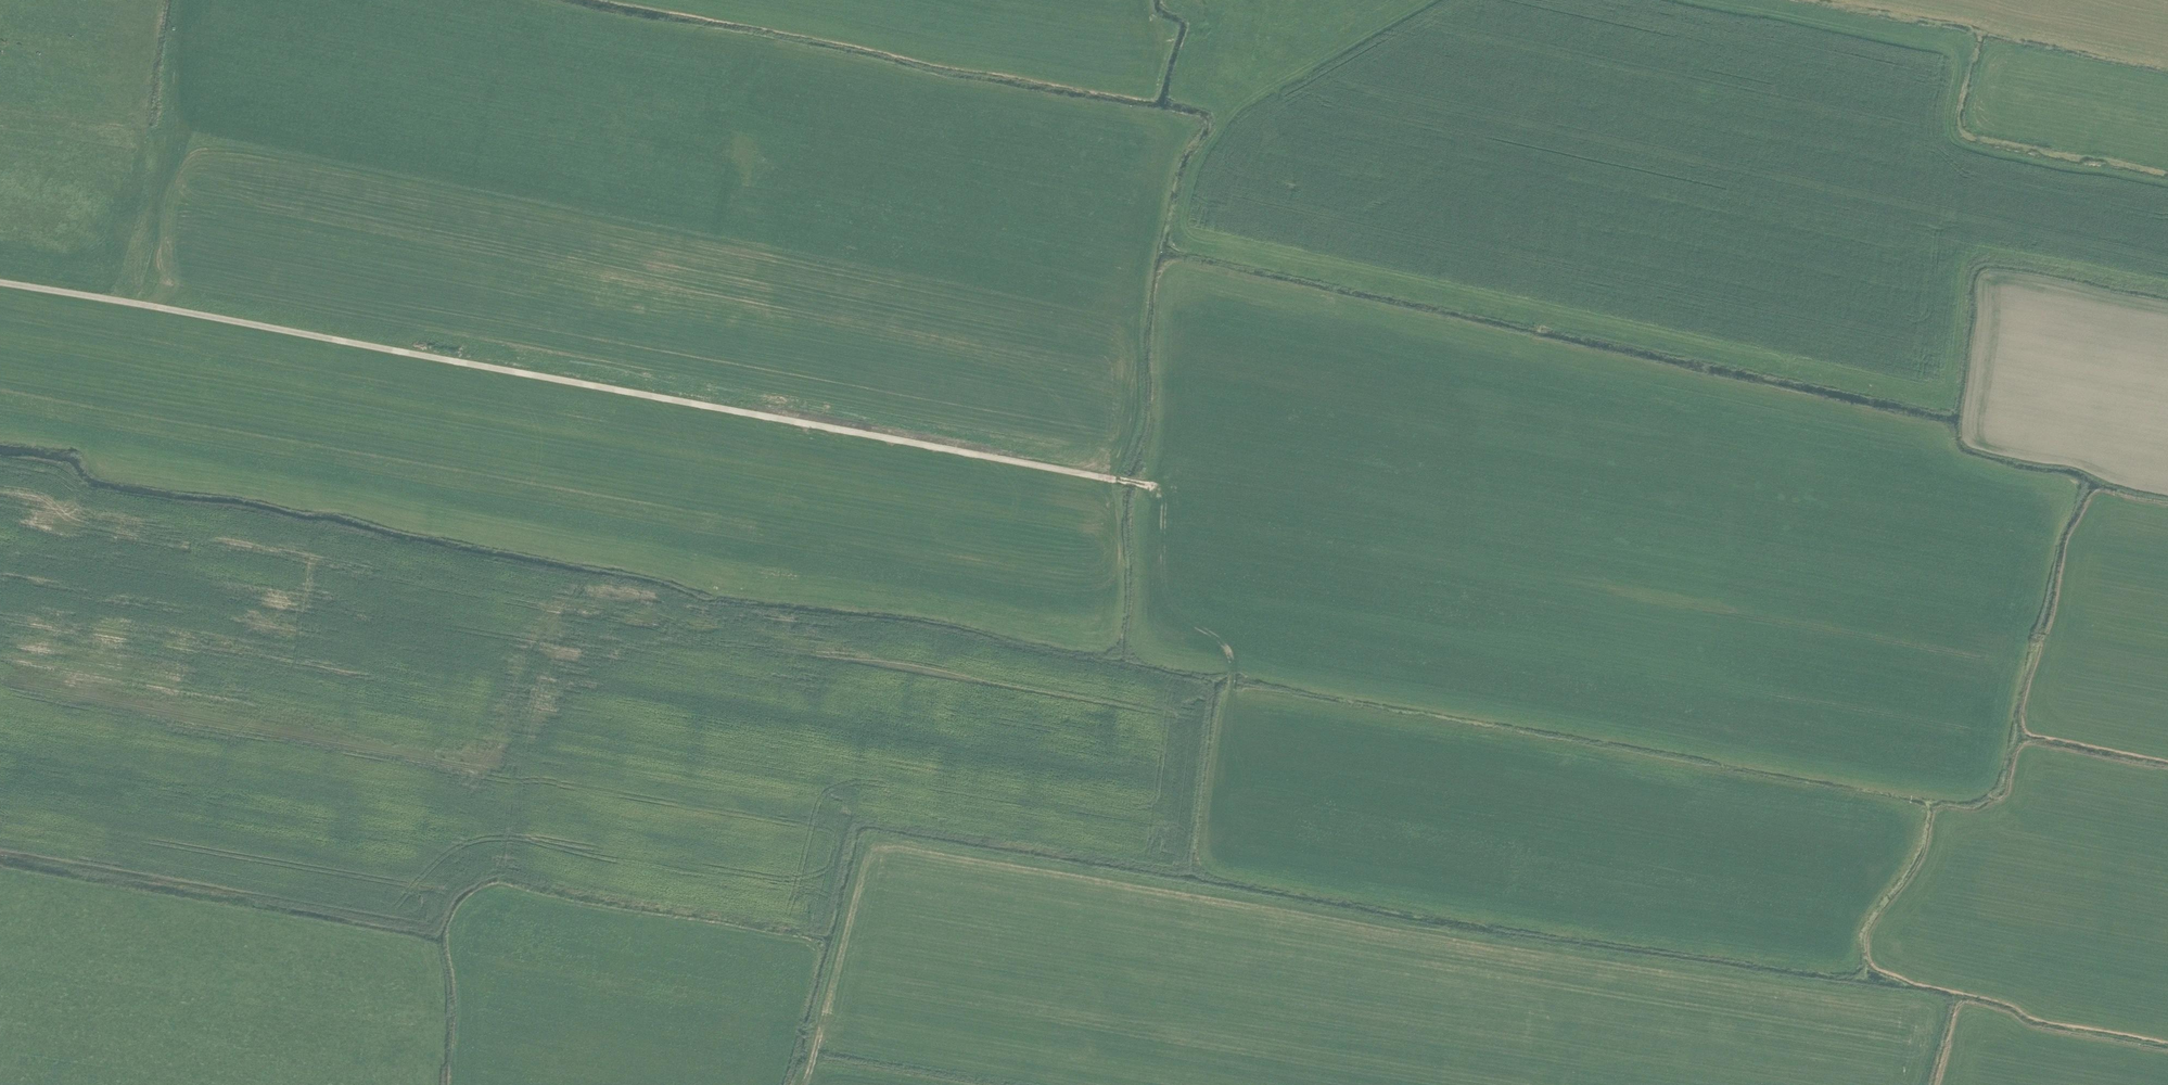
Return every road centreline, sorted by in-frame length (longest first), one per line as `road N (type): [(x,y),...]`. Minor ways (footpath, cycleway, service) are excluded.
road 1 (track): [(0,283),(1156,483),(1173,496),(1171,606),(1231,654),(1235,669),(1220,782)]

